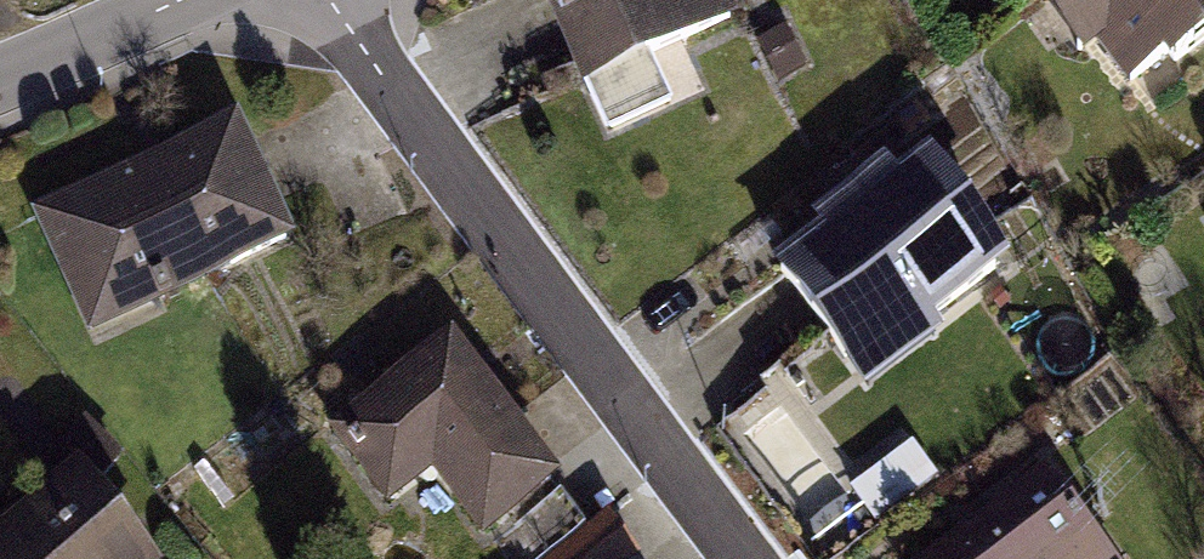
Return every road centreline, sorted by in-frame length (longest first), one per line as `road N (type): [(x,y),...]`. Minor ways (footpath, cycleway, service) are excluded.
road 1 (residential): [(740,558),(333,0)]
road 2 (tertiary): [(194,0),(0,79)]

